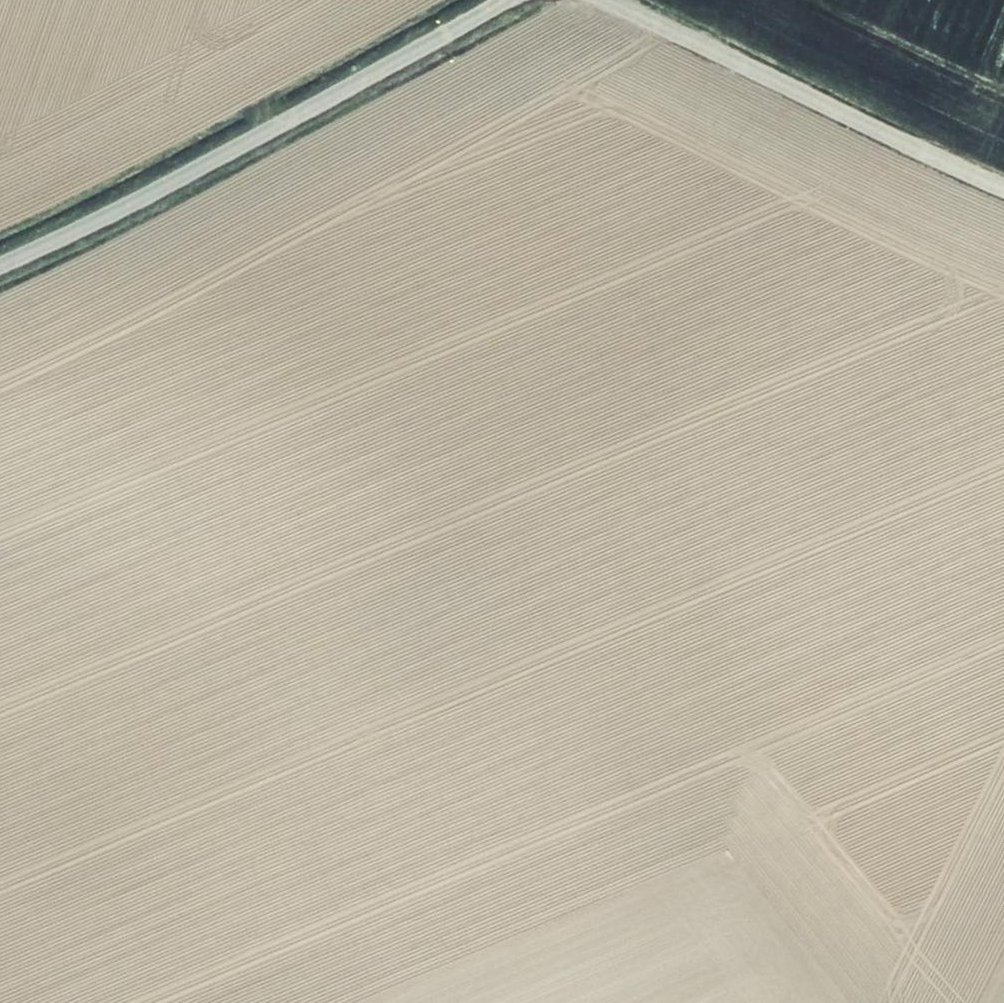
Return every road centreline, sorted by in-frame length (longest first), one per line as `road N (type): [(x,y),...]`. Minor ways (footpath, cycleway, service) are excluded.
road 1 (unclassified): [(0,265),(225,155),(505,0)]
road 2 (unclassified): [(605,0),(1003,190)]

